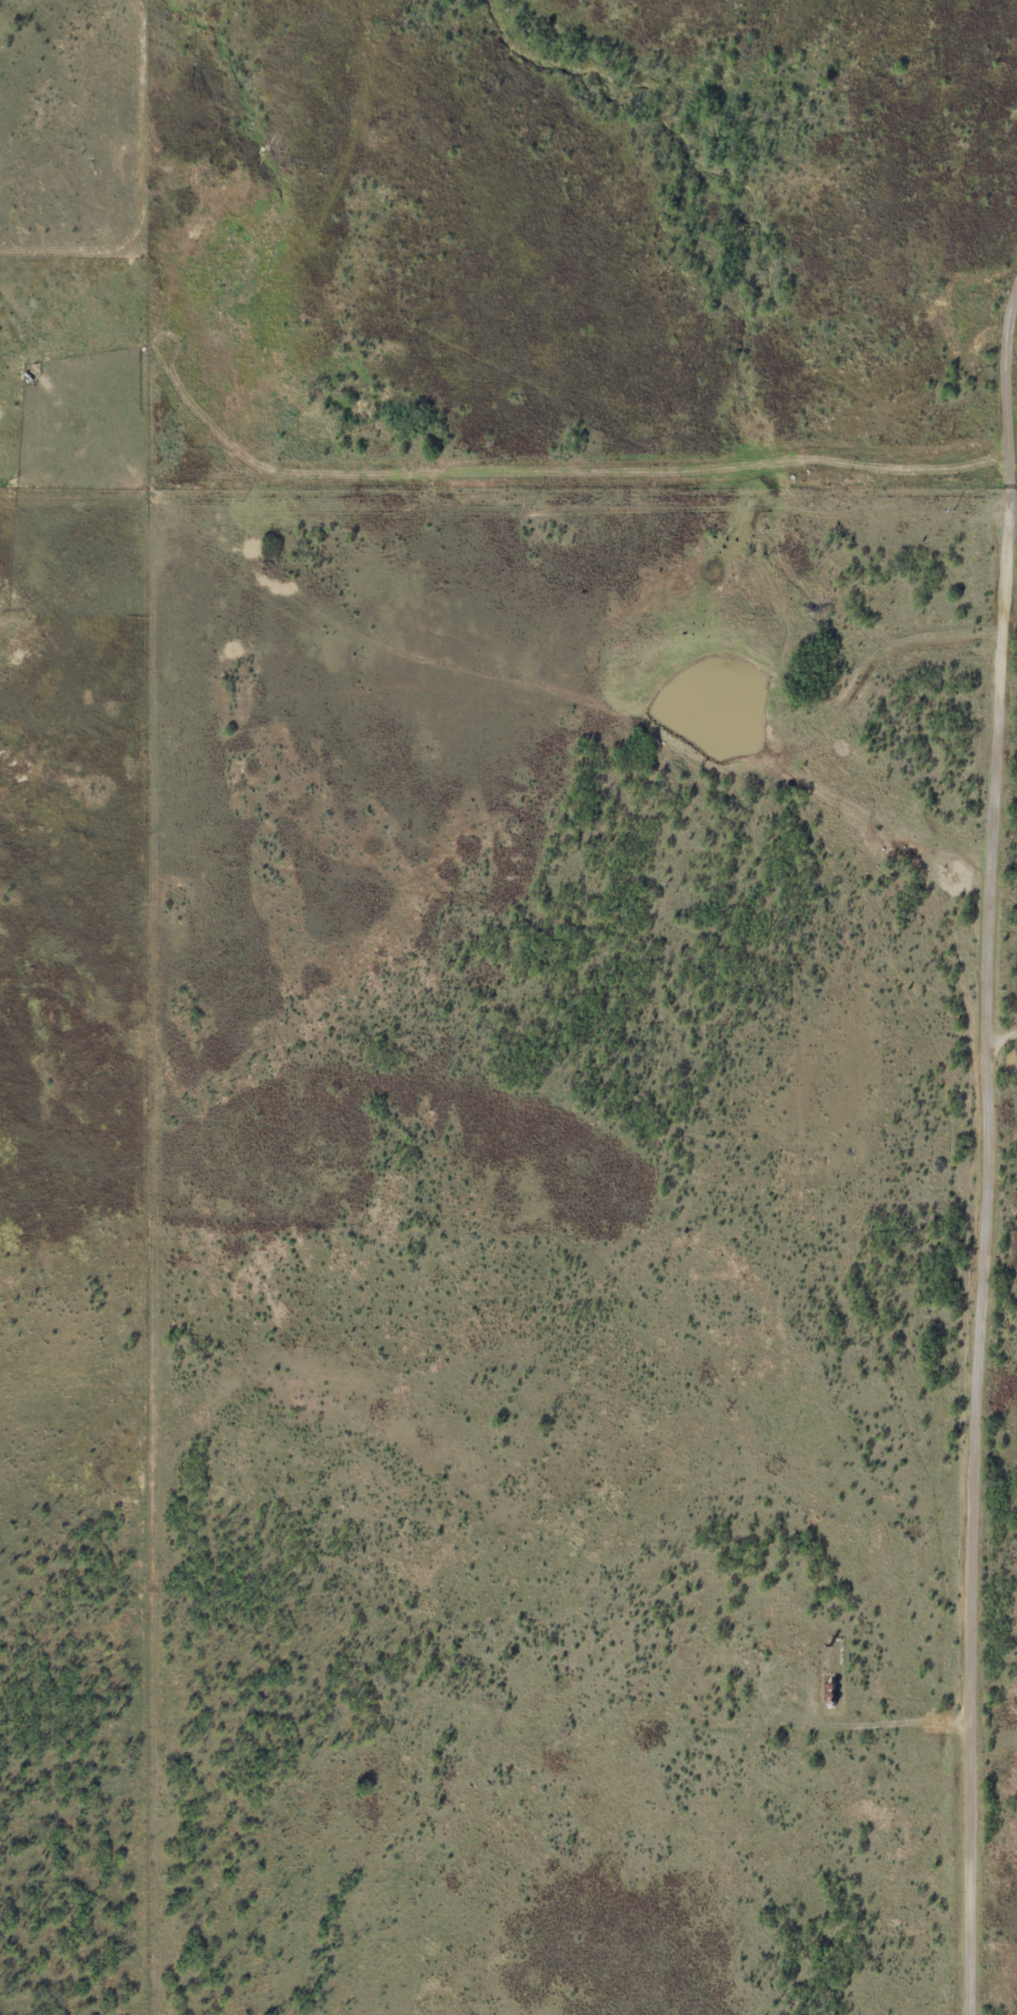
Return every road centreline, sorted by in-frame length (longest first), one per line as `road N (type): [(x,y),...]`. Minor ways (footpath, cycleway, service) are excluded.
road 1 (residential): [(1016,313),(986,499),(976,1508),(951,2014)]
road 2 (residential): [(215,0),(635,310),(986,499)]

